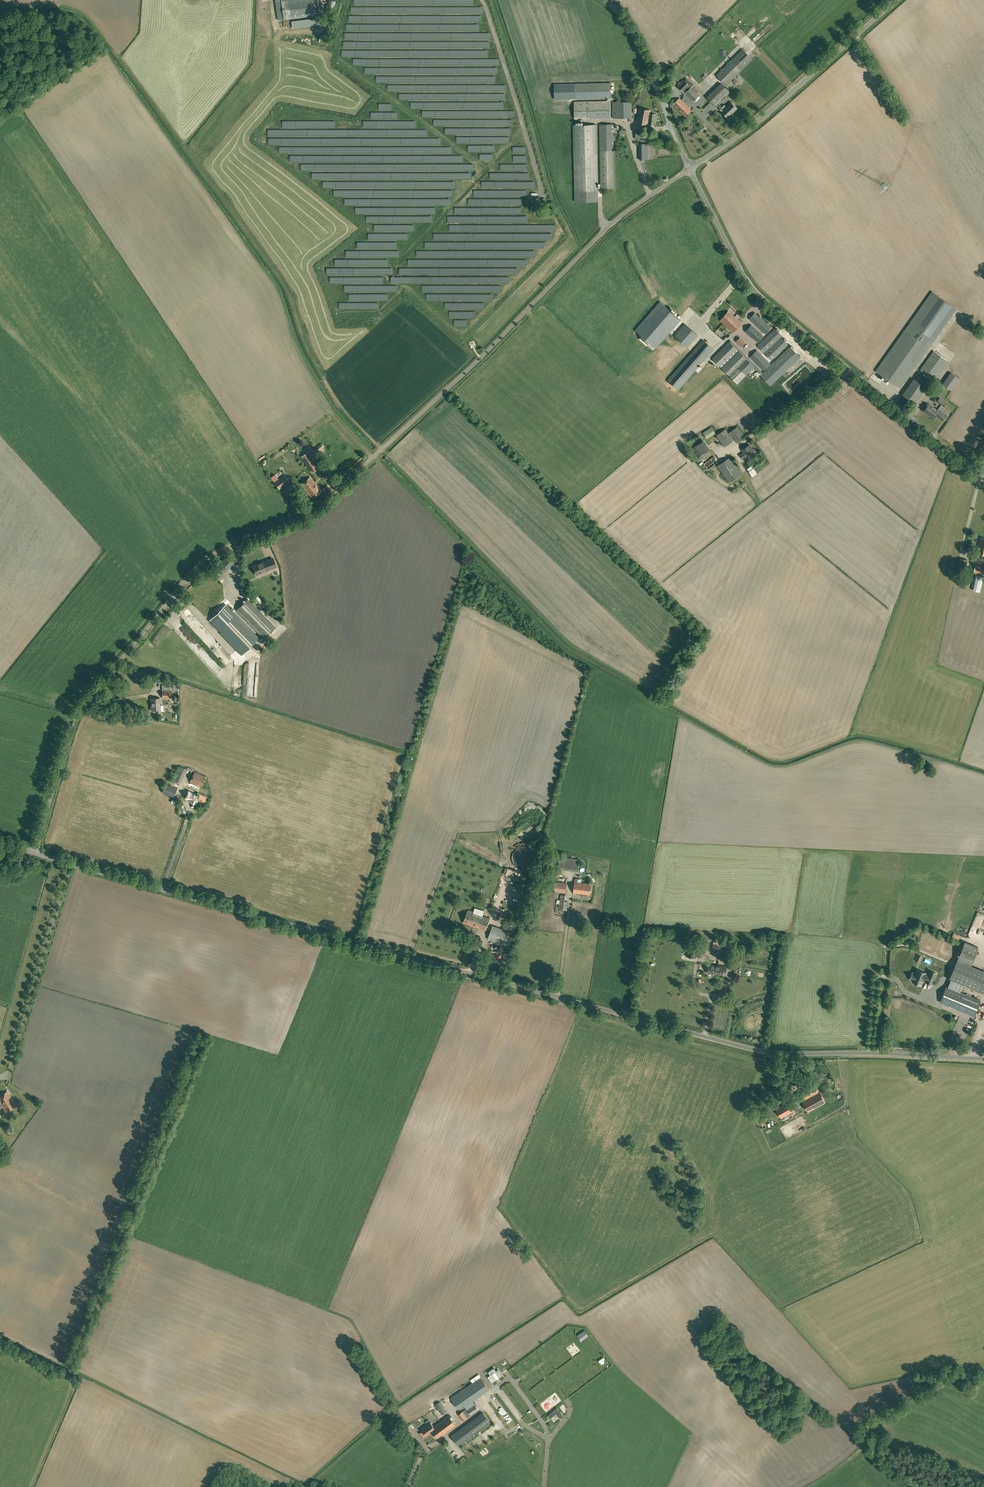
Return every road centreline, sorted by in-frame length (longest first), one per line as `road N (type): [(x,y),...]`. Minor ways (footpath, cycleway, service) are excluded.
road 1 (unclassified): [(983,1059),(743,1047),(34,853)]
road 2 (unclassified): [(34,853),(79,711),(193,571),(225,548),(313,510),(607,228),(690,168)]
road 3 (unclassified): [(983,480),(752,289),(690,168)]
road 4 (unclassified): [(690,168),(761,118),(895,0)]
road 5 (unclassified): [(690,168),(638,40),(603,0)]
road 6 (track): [(749,438),(849,371)]

